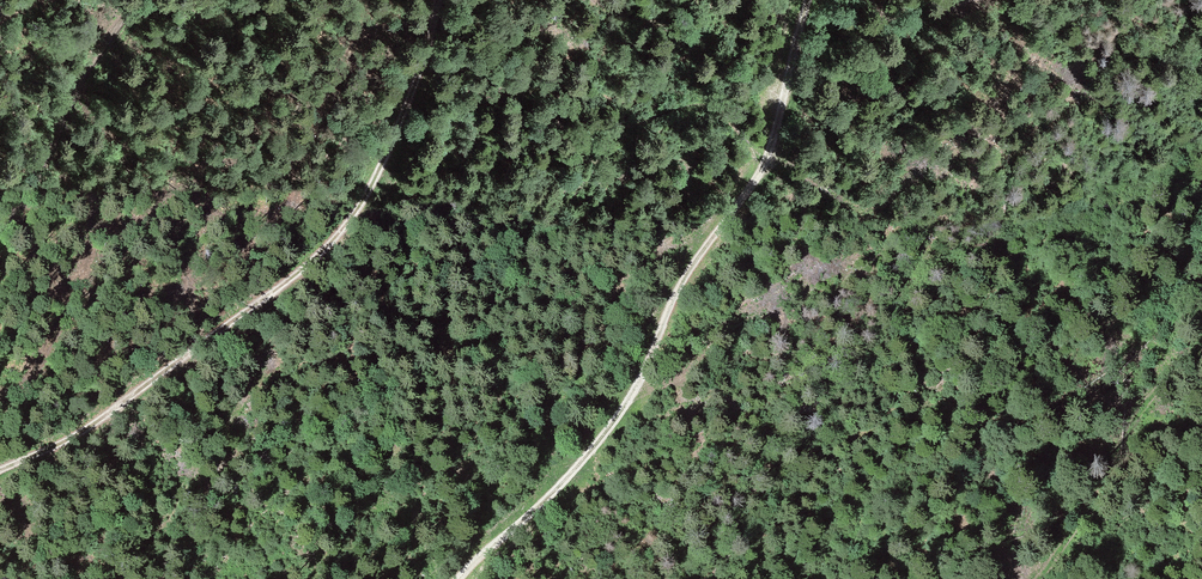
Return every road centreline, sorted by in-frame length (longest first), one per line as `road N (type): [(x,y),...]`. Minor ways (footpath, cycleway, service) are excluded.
road 1 (track): [(0,472),(74,438),(220,342),(350,222),(399,128),(431,0)]
road 2 (track): [(768,155),(759,183),(670,307),(651,368),(615,419),(463,578)]
road 3 (track): [(813,0),(768,155)]

